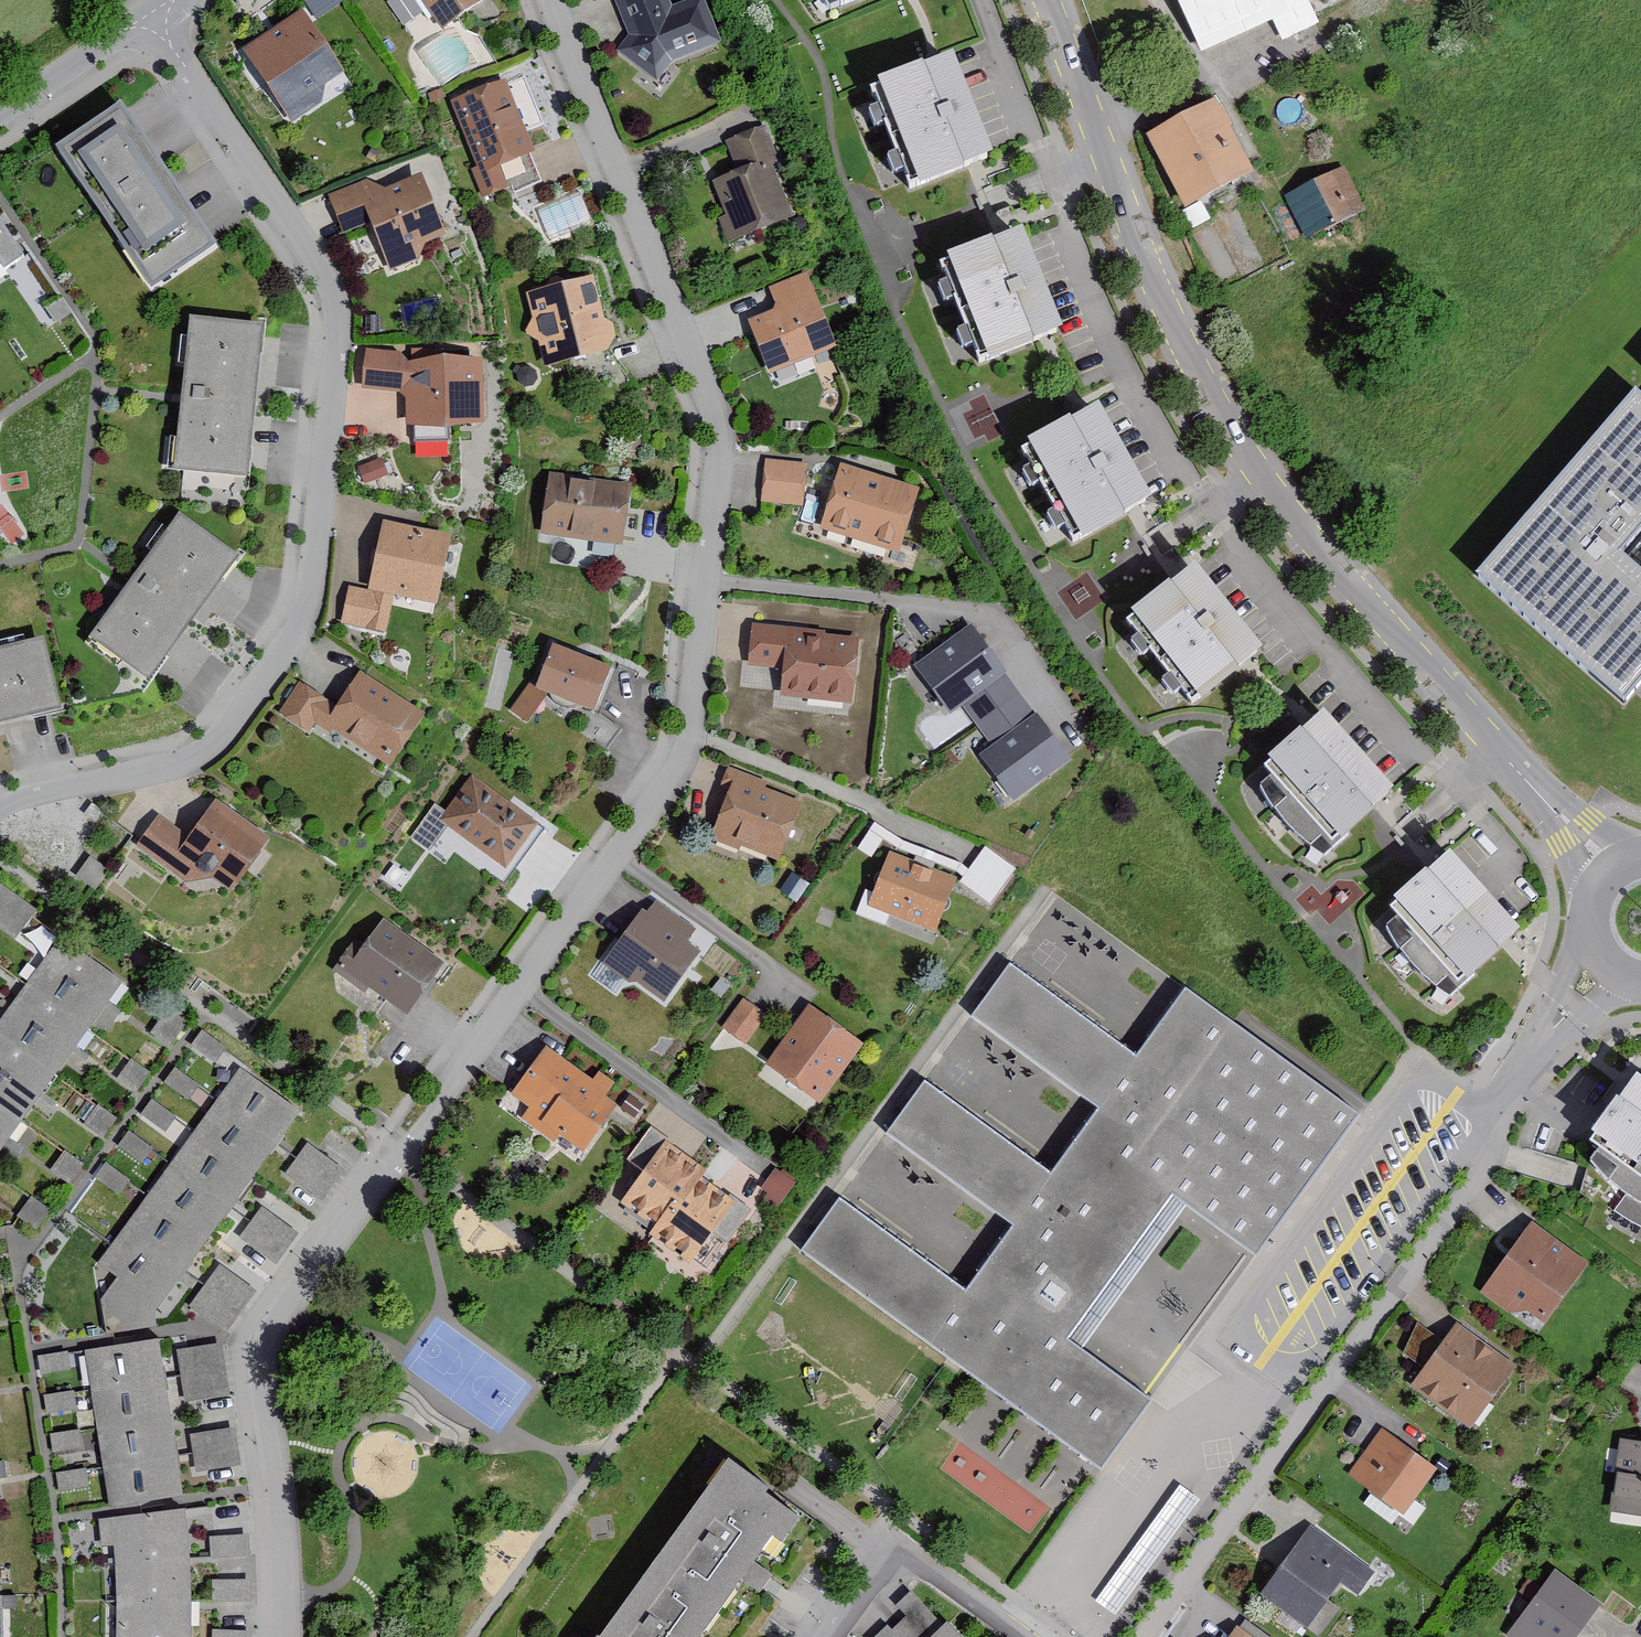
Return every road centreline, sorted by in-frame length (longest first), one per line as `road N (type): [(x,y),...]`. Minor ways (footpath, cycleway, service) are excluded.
road 1 (residential): [(541,0),(707,419),(708,490),(684,739),(611,854),(256,1339),(250,1362),(276,1514),(280,1636)]
road 2 (residential): [(0,813),(195,755),(241,705),(298,622),(302,599),(326,312),(303,261),(152,18)]
road 3 (residential): [(1038,0),(1147,257),(1254,461),(1313,542),(1513,773)]
road 4 (residential): [(1549,1036),(1496,1111),(1481,1169),(1147,1636)]
road 5 (residential): [(1022,1636),(928,1569),(898,1563),(875,1578),(830,1636)]
road 6 (residential): [(152,18),(0,121)]
road 7 (residential): [(1513,773),(1565,846),(1591,911)]
road 8 (residential): [(1640,854),(1513,773)]

